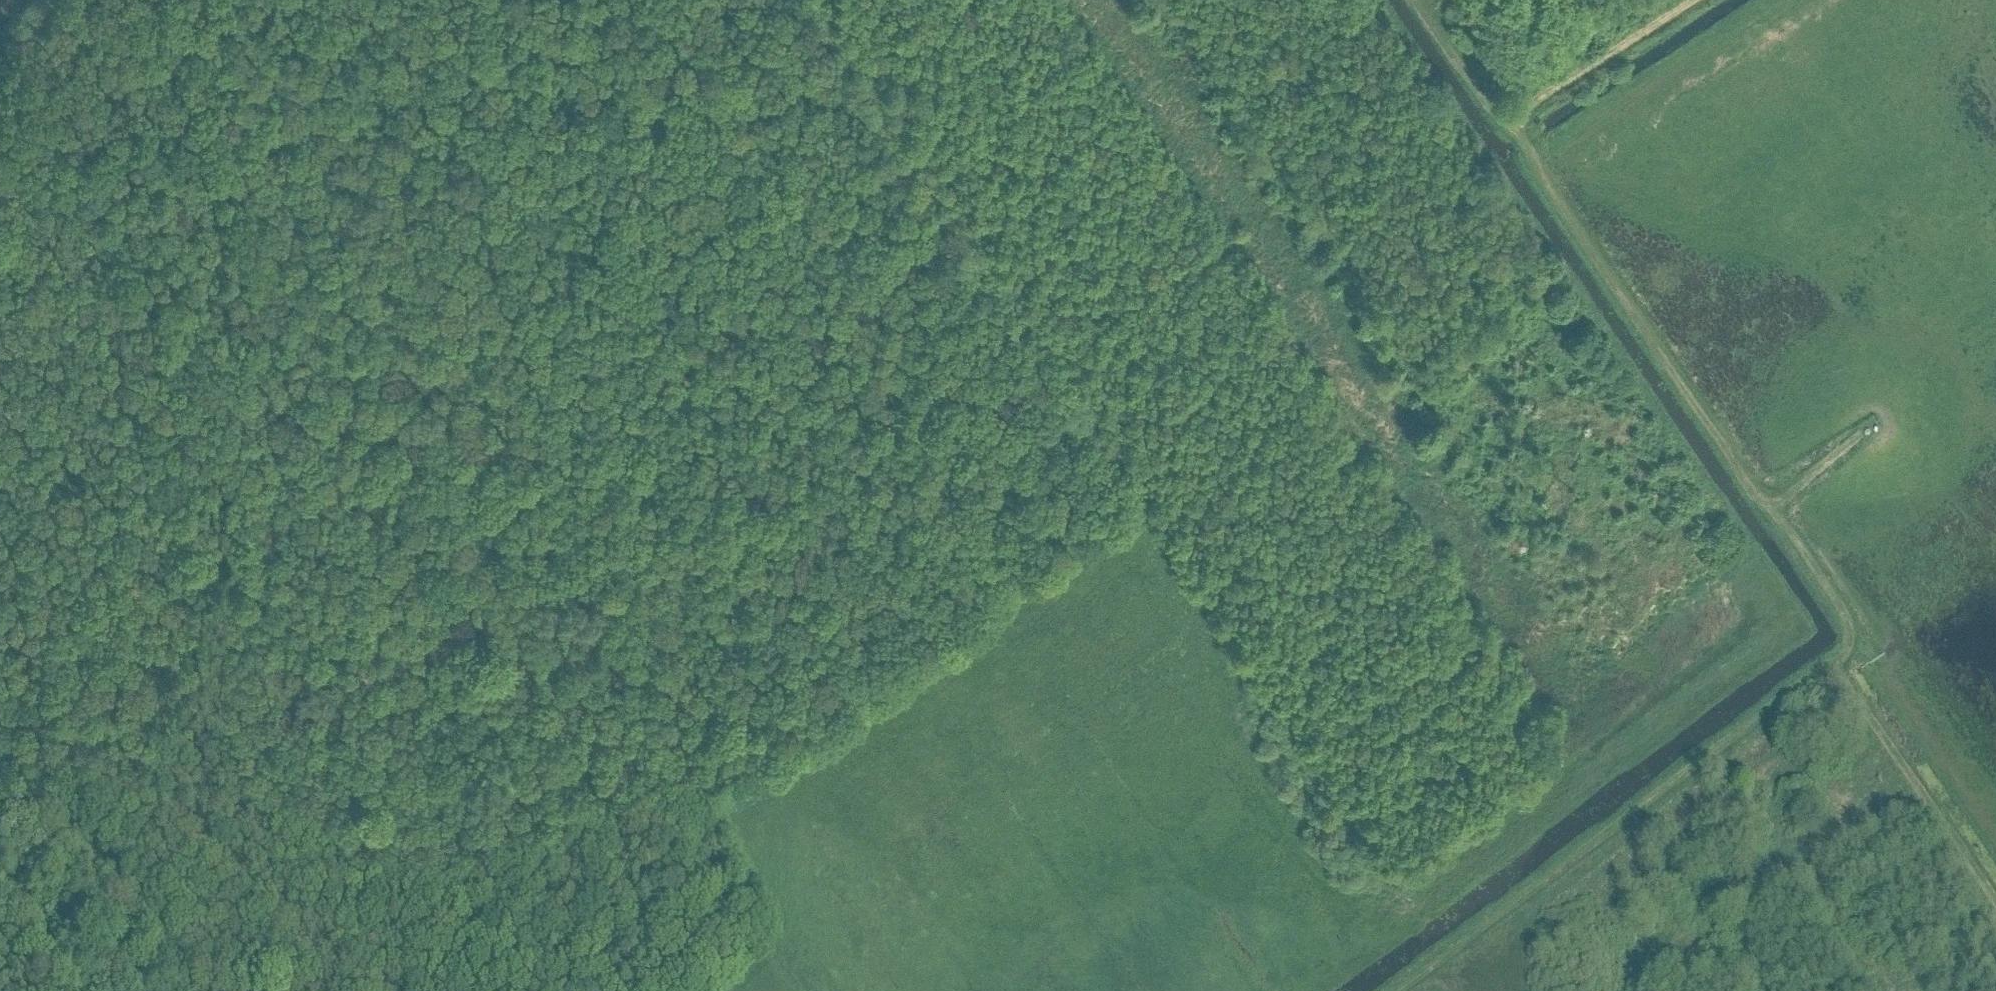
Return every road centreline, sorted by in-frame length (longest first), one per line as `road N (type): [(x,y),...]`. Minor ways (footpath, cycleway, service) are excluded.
road 1 (track): [(1513,130),(1422,0)]

